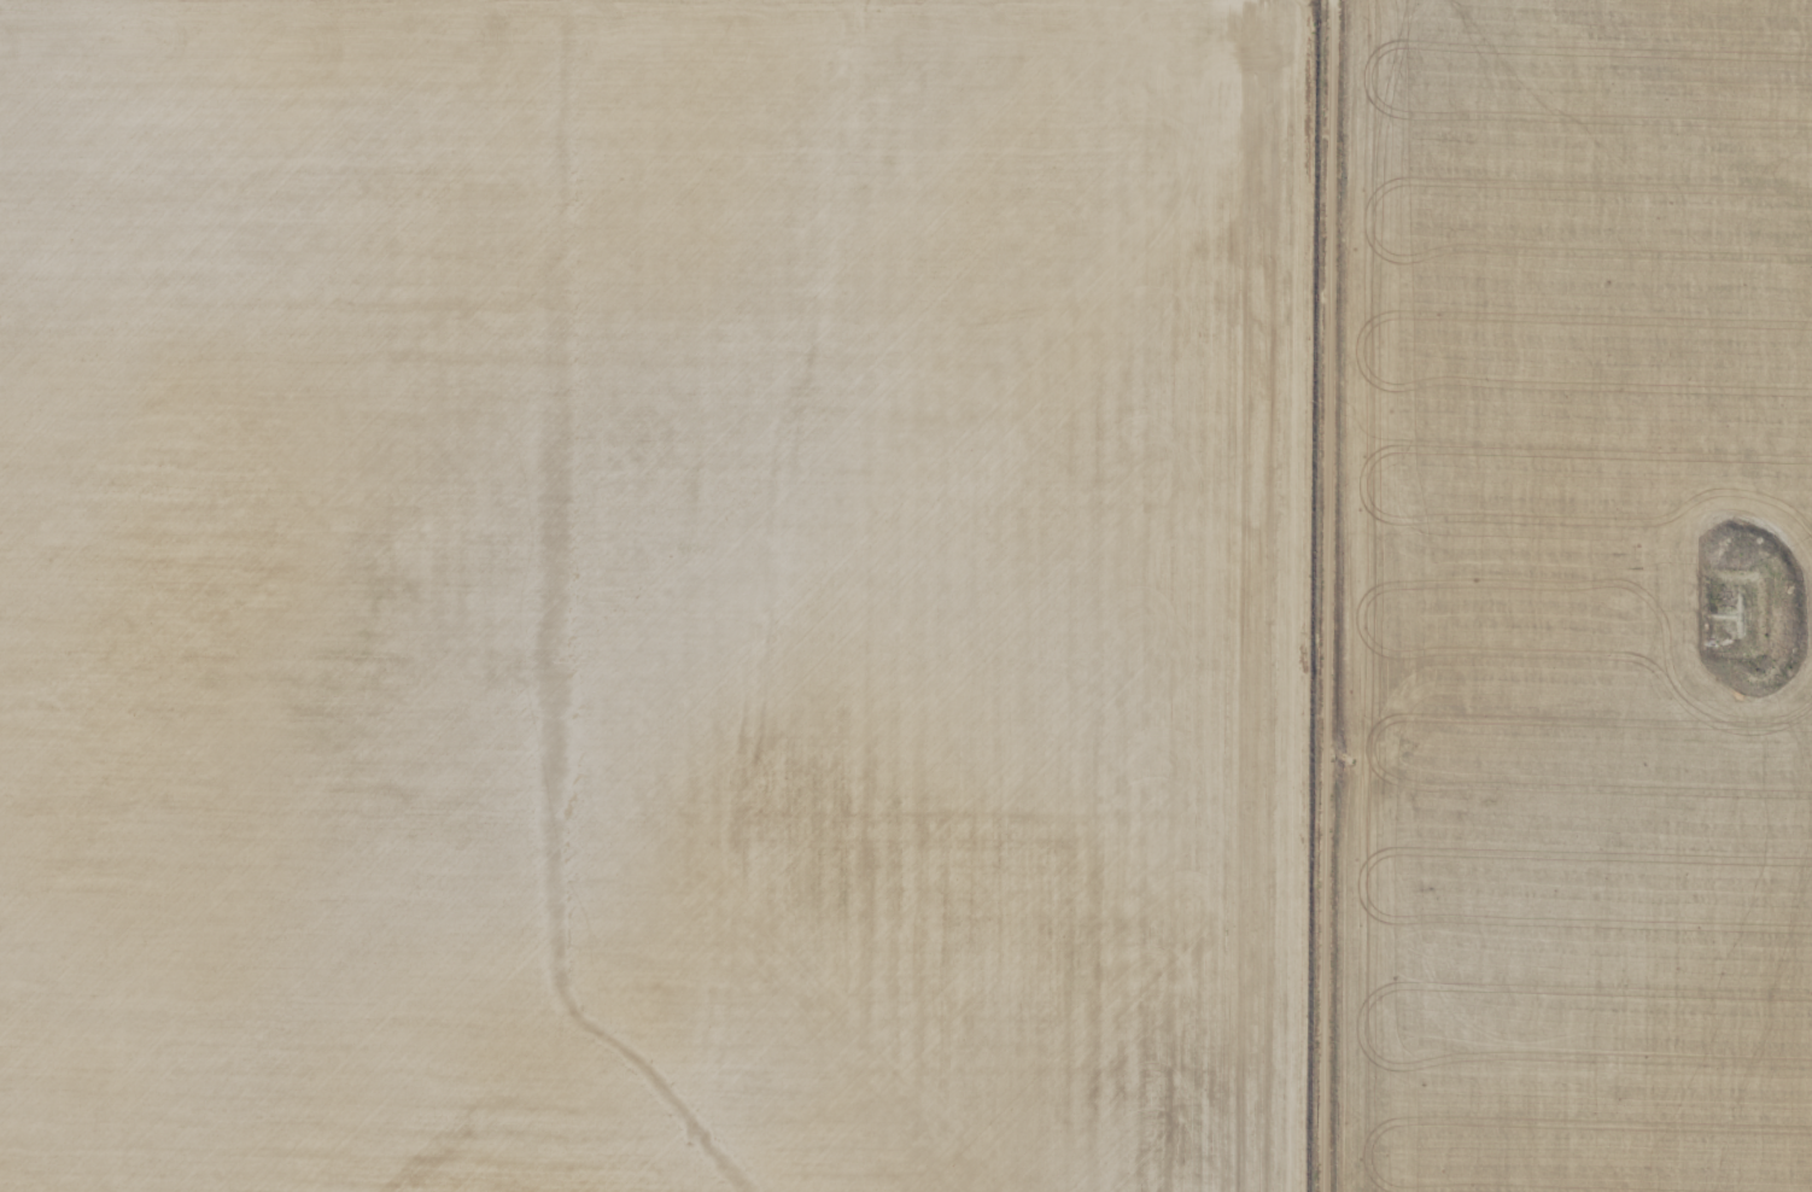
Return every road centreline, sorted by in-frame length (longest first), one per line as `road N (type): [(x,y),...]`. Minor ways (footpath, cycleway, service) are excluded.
road 1 (residential): [(1328,1191),(1338,0)]

